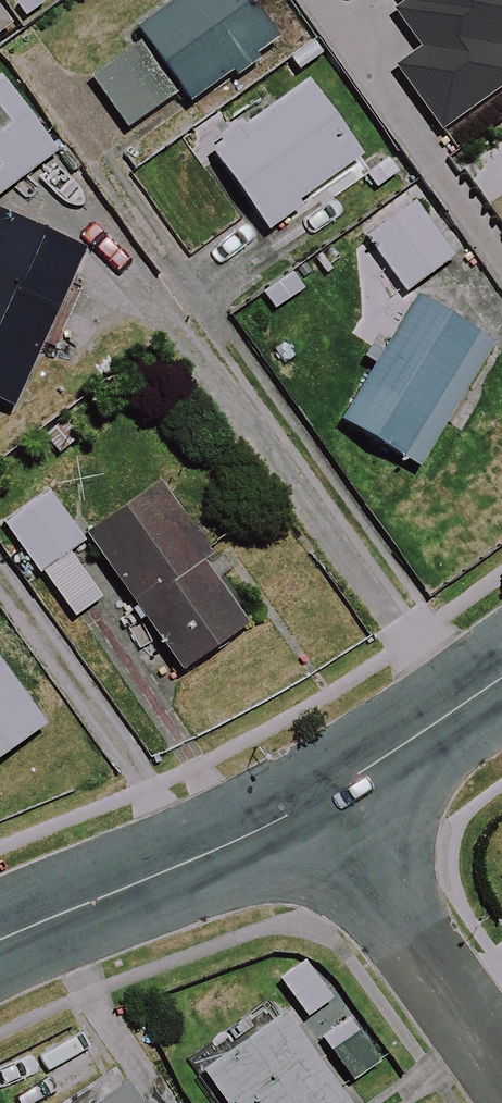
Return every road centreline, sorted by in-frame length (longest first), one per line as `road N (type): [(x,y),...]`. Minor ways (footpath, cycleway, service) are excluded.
road 1 (residential): [(0,941),(323,800)]
road 2 (residential): [(501,1061),(323,800)]
road 3 (residential): [(323,800),(501,677)]

